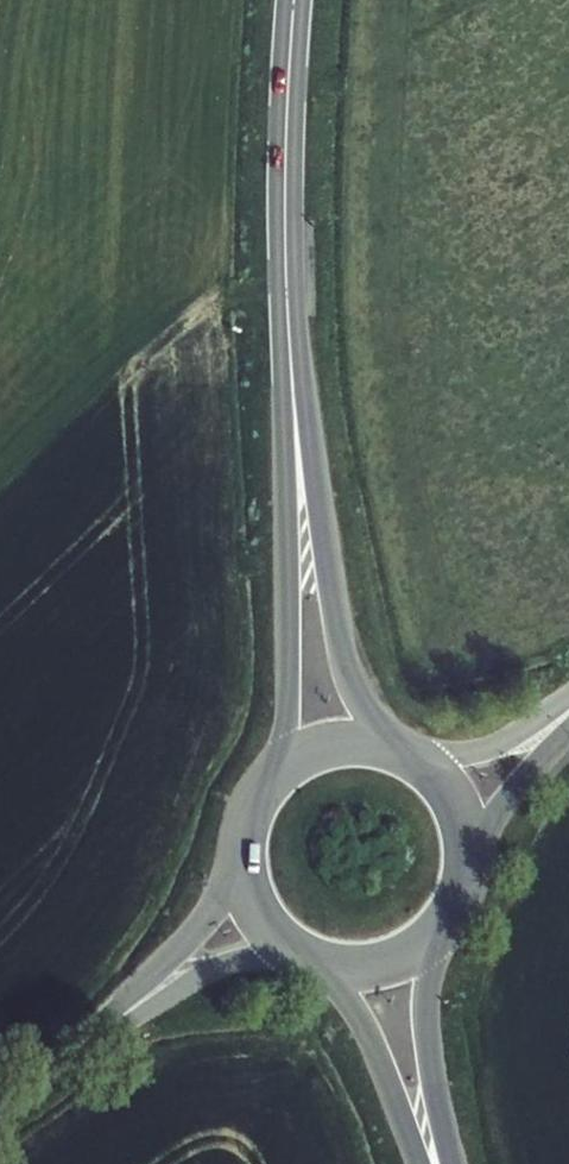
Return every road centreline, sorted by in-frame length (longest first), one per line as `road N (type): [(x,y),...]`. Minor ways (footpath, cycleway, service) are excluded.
road 1 (tertiary): [(287,309),(288,707),(260,794)]
road 2 (tertiary): [(389,747),(346,673),(287,309)]
road 3 (tertiary): [(294,0),(287,309)]
road 4 (tertiary): [(244,841),(225,889),(184,947),(50,1071)]
road 5 (tertiary): [(50,1071),(218,965),(266,954),(314,958)]
road 6 (tertiary): [(450,1163),(427,1008),(450,913)]
road 7 (tertiary): [(329,962),(374,1044),(421,1163)]
road 8 (tertiary): [(463,885),(504,804),(568,728)]
road 9 (tertiary): [(568,695),(488,748),(405,753)]
road 10 (tertiary): [(463,885),(468,854),(459,809),(432,771),(405,753)]
road 11 (tertiary): [(389,747),(340,742),(309,751),(260,794)]
road 12 (tertiary): [(244,841),(255,904),(275,931),(314,958)]
road 13 (tertiary): [(329,962),(360,965),(405,954),(450,913)]

